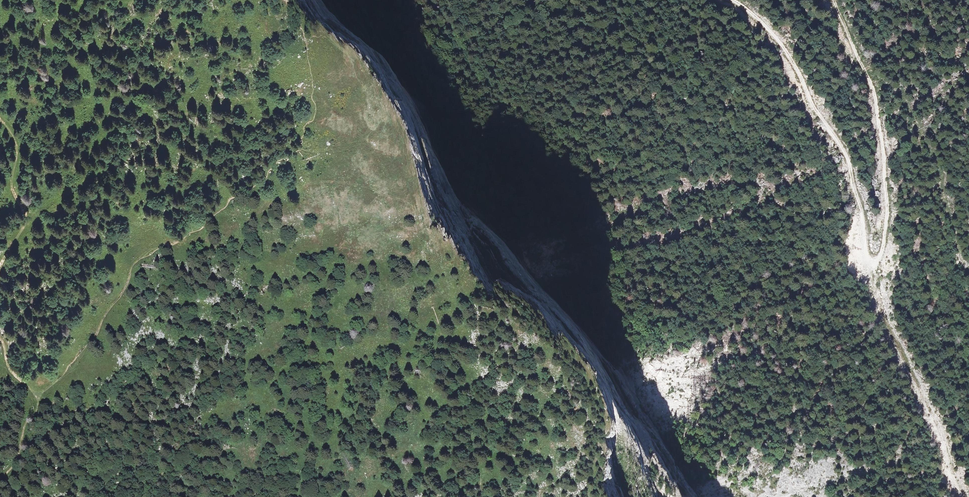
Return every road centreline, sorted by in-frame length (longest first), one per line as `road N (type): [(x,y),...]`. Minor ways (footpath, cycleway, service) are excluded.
road 1 (track): [(733,0),(789,55),(843,153),(873,263),(882,254),(888,213),(883,147),(870,81),(835,0)]
road 2 (track): [(873,263),(878,294),(966,496)]
road 3 (track): [(0,266),(26,218),(11,183),(16,140),(0,120)]

